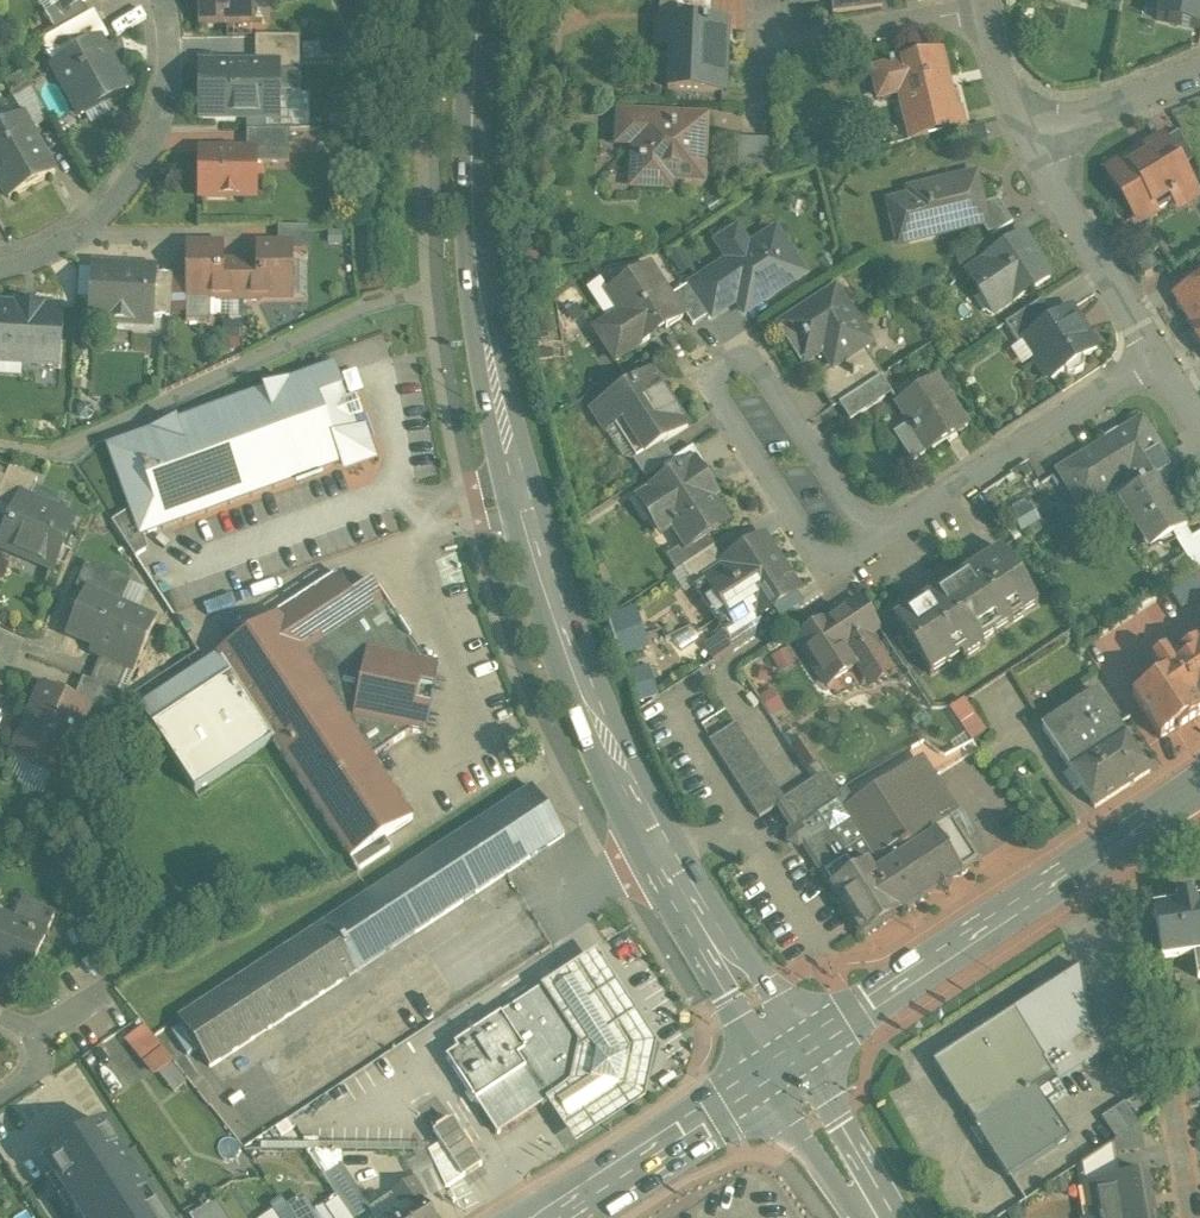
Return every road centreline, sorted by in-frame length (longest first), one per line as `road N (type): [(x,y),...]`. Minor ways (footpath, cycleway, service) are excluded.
road 1 (secondary): [(480,0),(471,175),(499,398),(524,492),(604,731),(781,1069)]
road 2 (tertiary): [(781,1069),(1199,784)]
road 3 (track): [(1133,862),(1194,1217)]
road 4 (residential): [(165,0),(169,77),(128,174),(80,224),(0,262)]
road 5 (residential): [(1153,346),(880,532)]
road 6 (residential): [(880,532),(840,546),(801,524),(717,400),(720,367),(751,359),(767,371)]
road 7 (secondary): [(781,1069),(546,1217)]
road 8 (residential): [(1031,142),(1153,346)]
road 9 (residential): [(990,2),(768,43)]
road 10 (residential): [(767,371),(880,532)]
road 11 (residential): [(1199,67),(1031,142)]
road 12 (secondary): [(781,1069),(871,1217)]
road 13 (residential): [(990,2),(1005,75),(1031,142)]

